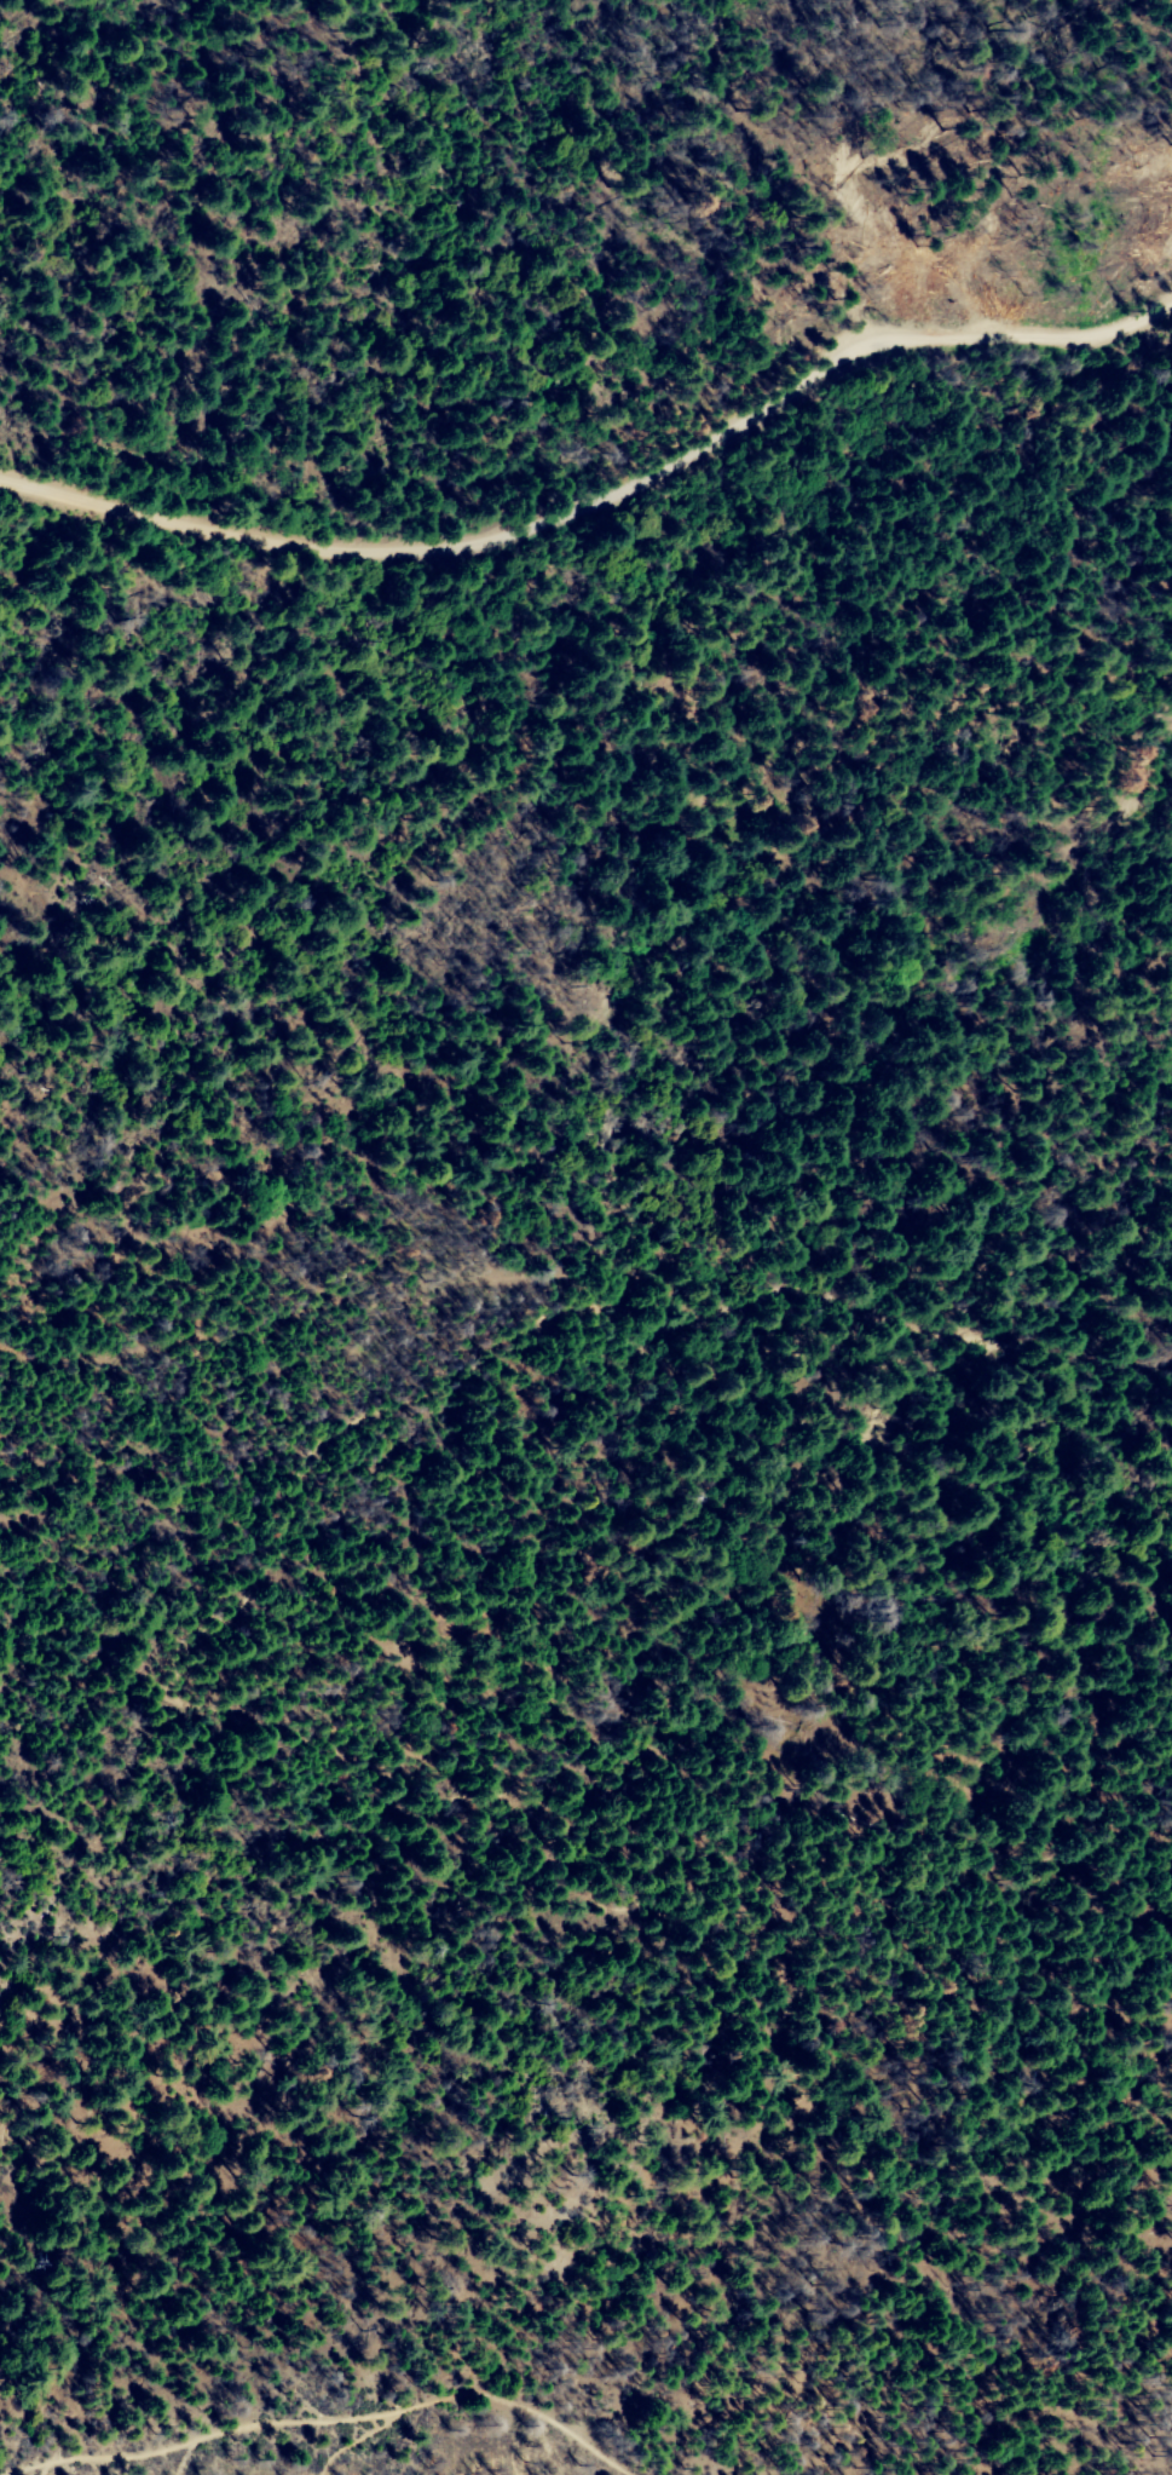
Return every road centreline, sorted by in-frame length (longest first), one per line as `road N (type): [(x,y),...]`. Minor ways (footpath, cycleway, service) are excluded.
road 1 (tertiary): [(0,487),(284,548),(385,556),(504,549),(582,525),(827,378),(879,356),(983,341),(1082,345),(1171,315)]

